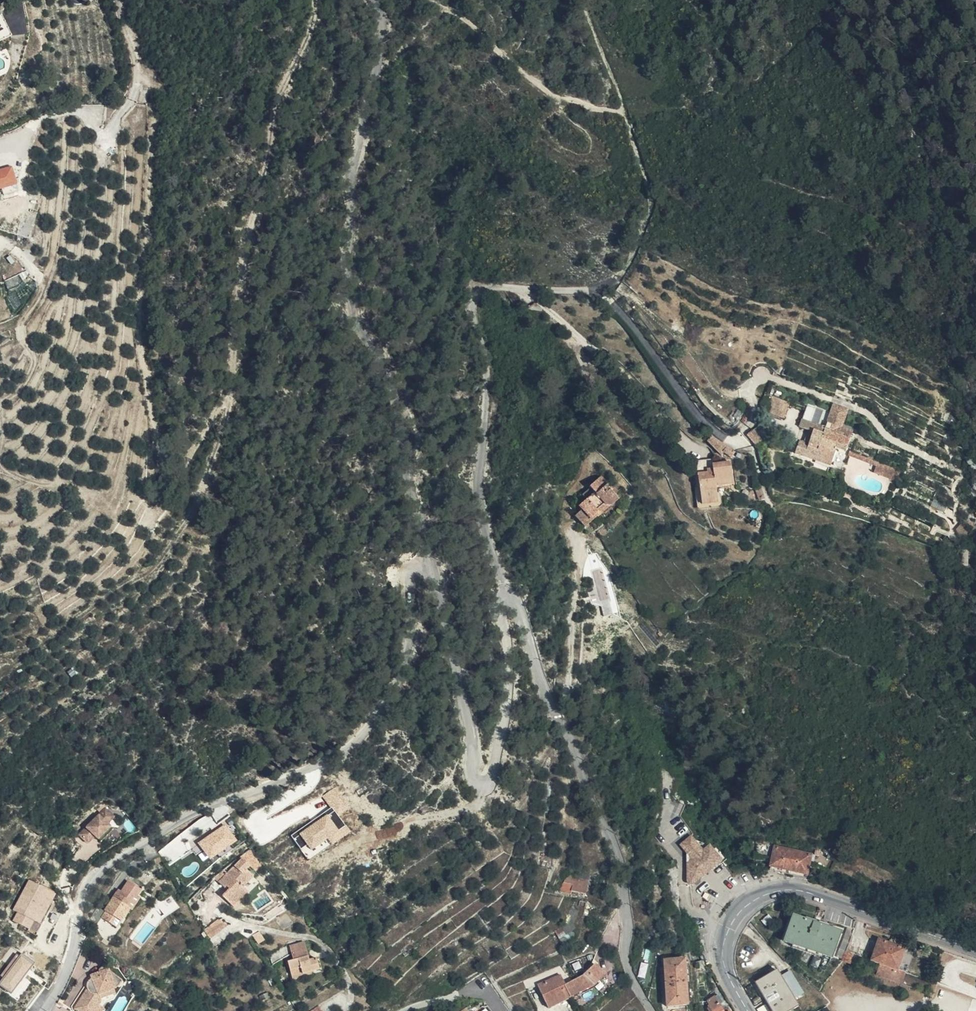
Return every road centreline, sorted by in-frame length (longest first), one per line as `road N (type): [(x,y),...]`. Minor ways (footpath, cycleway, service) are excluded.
road 1 (residential): [(513,595),(497,607),(510,675),(492,779),(474,775),(467,705),(432,566),(410,590),(405,667),(372,724),(335,755),(105,867),(83,895),(62,981),(41,1010)]
road 2 (track): [(317,0),(275,105),(230,340),(232,399),(191,526),(157,573),(115,592),(0,674)]
road 3 (residential): [(652,1010),(632,977),(628,908),(610,830),(545,688),(513,595)]
road 4 (unclassified): [(600,296),(482,284),(473,290),(487,392),(480,496),(513,595)]
road 5 (tertiary): [(749,1010),(728,972),(724,941),(747,904),(779,890),(807,891),(975,949)]
road 6 (track): [(379,95),(414,37),(446,9),(565,103),(626,113)]

